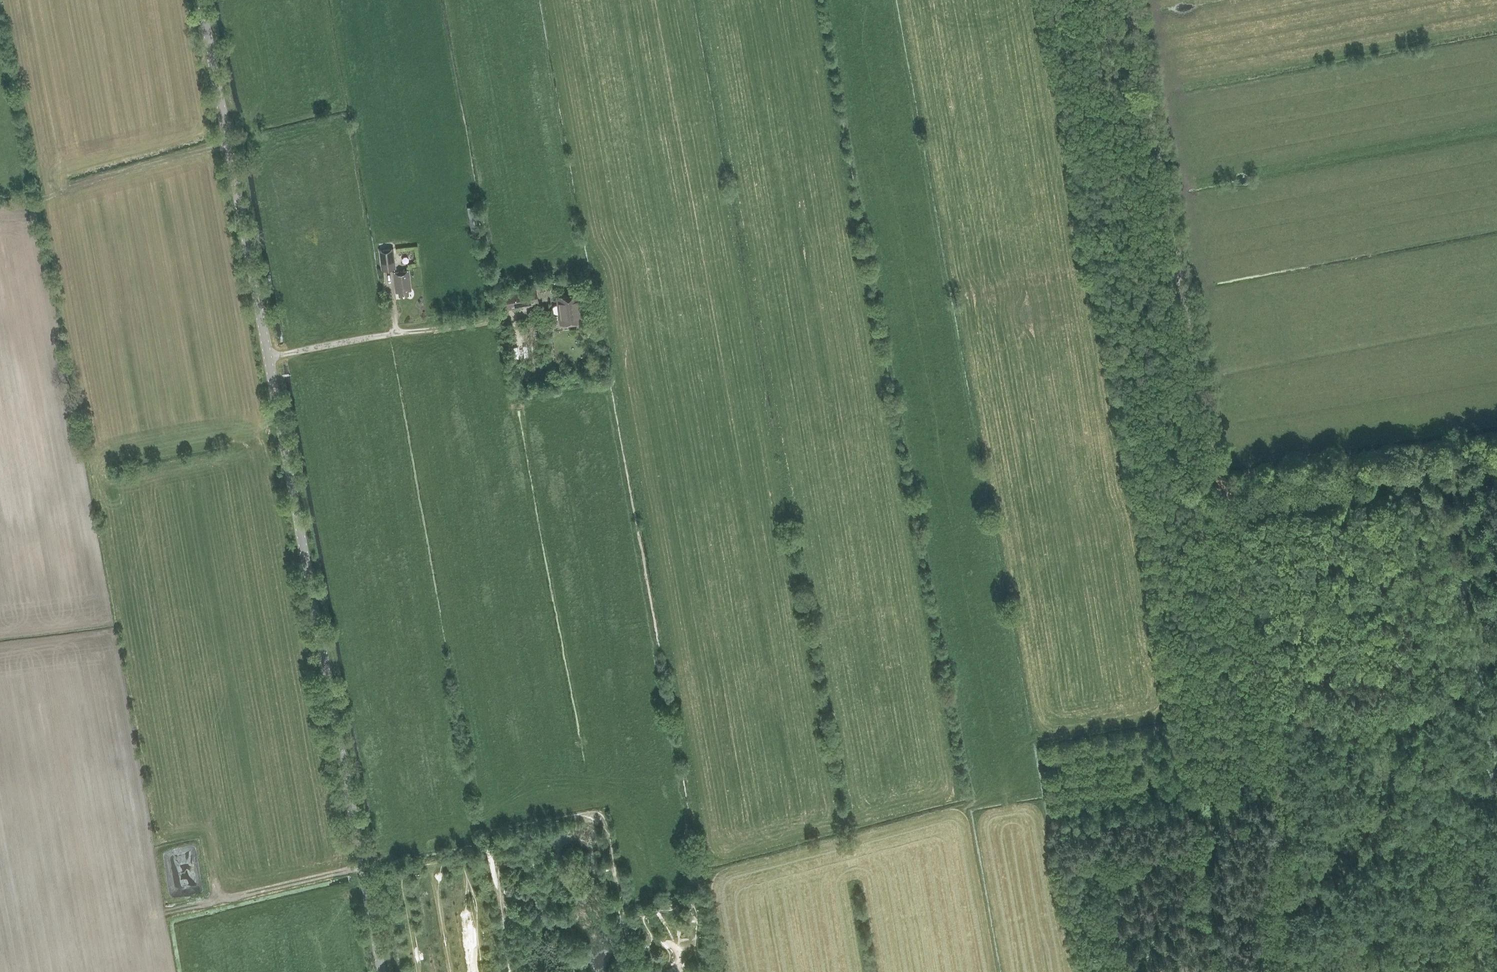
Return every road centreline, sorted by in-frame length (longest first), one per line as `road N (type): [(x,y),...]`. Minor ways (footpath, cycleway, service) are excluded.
road 1 (unclassified): [(380,971),(200,0)]

